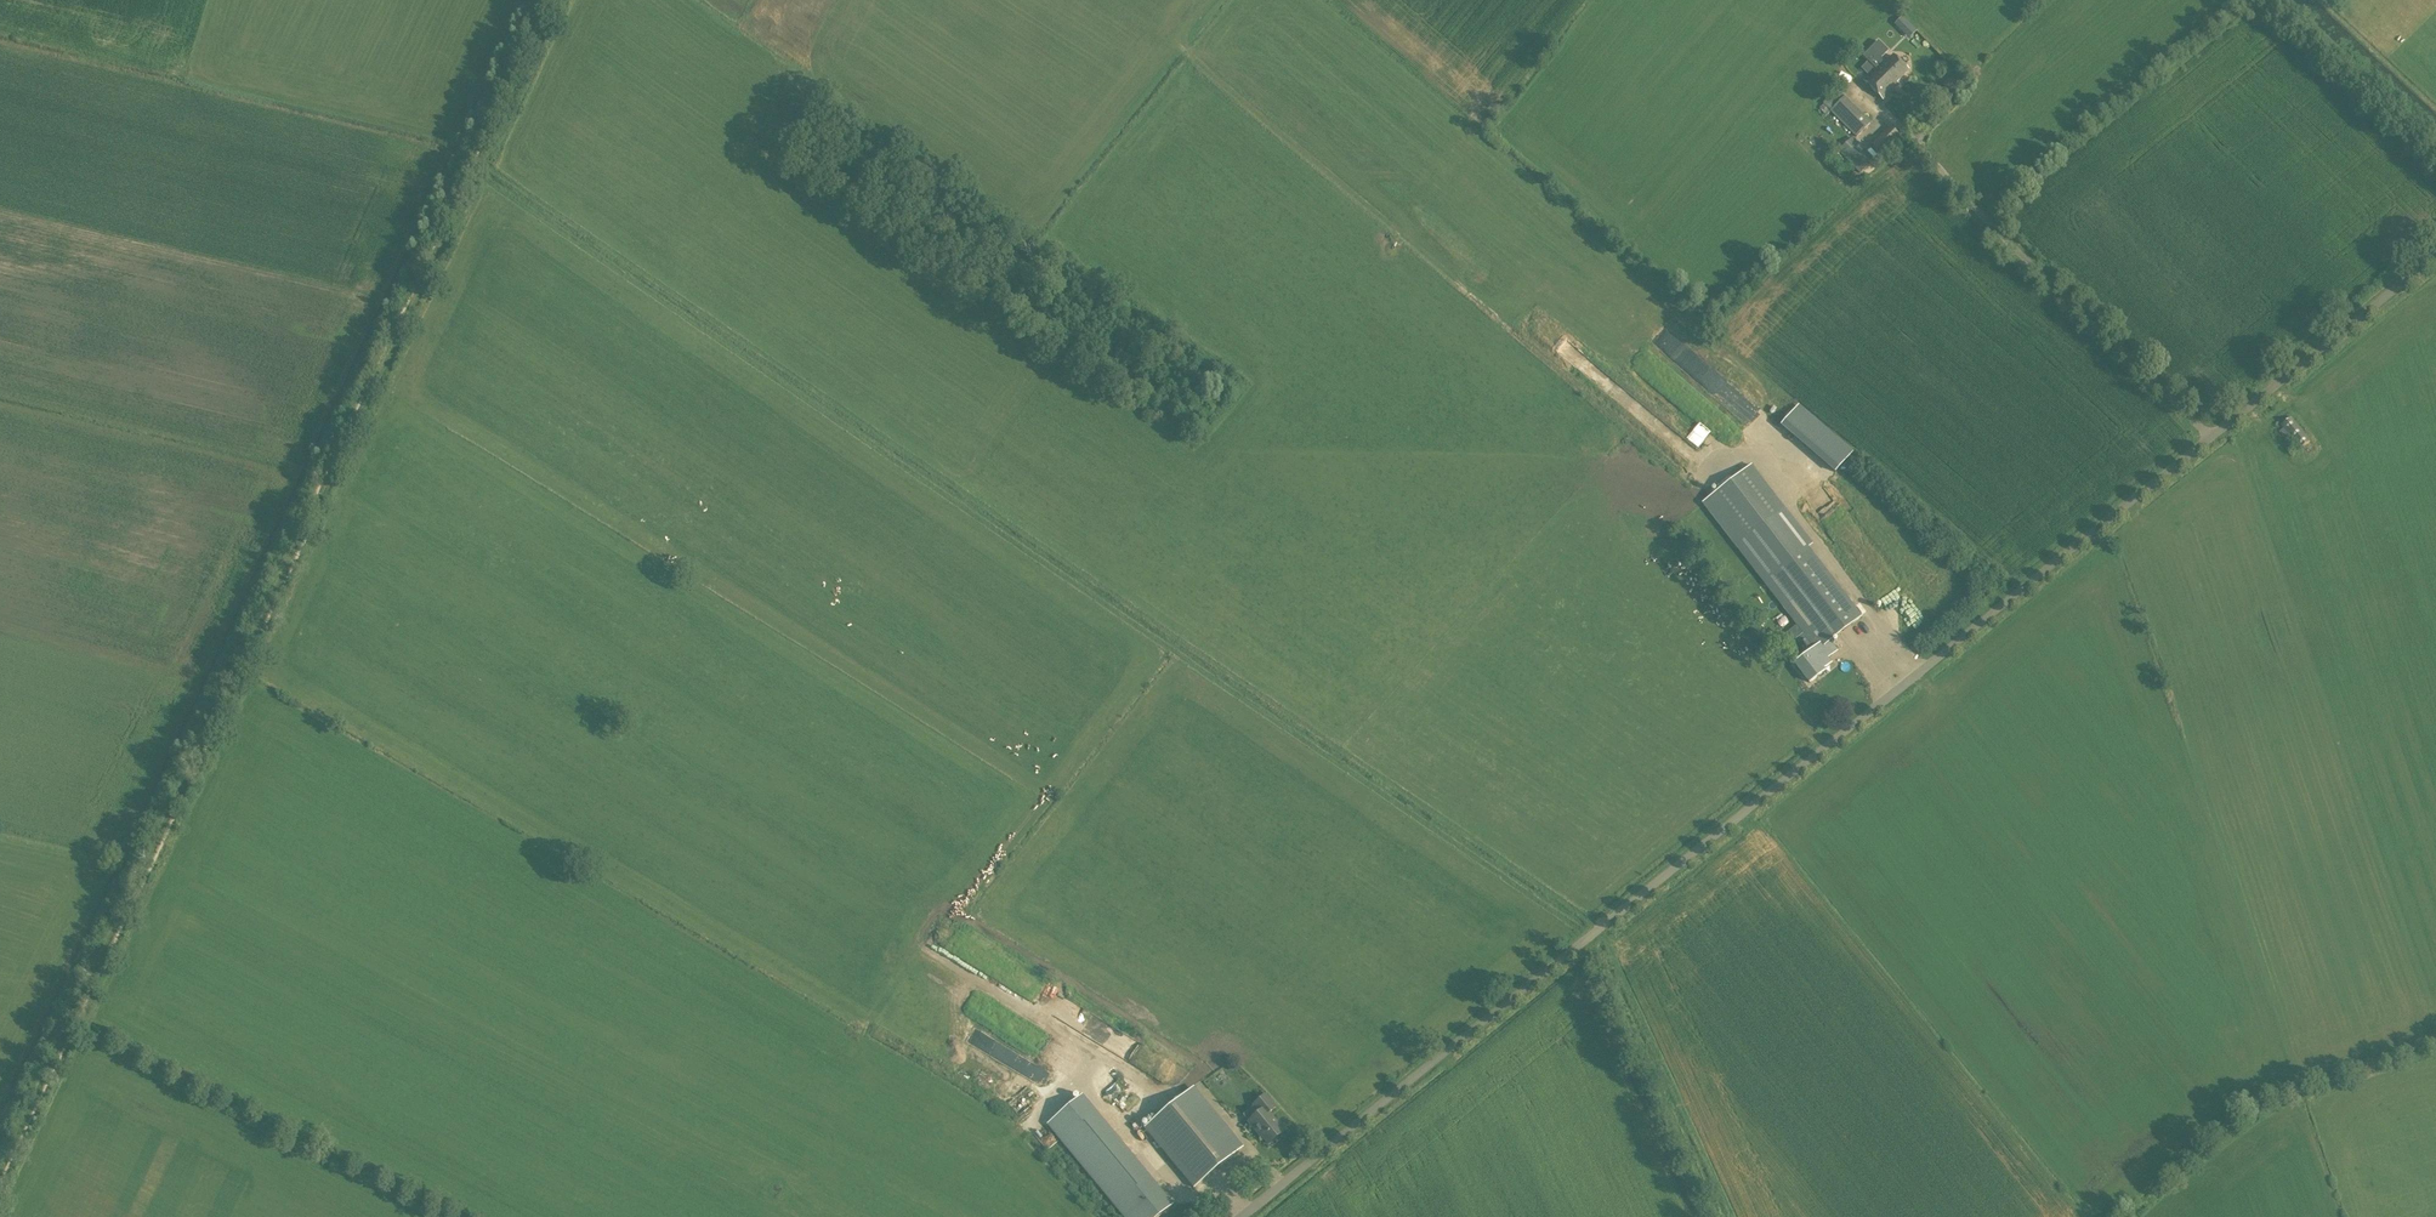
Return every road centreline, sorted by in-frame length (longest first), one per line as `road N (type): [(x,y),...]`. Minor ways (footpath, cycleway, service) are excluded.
road 1 (unclassified): [(1246,1216),(2205,449)]
road 2 (track): [(0,1163),(316,492)]
road 3 (unclassified): [(2205,449),(1902,143)]
road 4 (unclassified): [(2205,449),(2435,263)]

